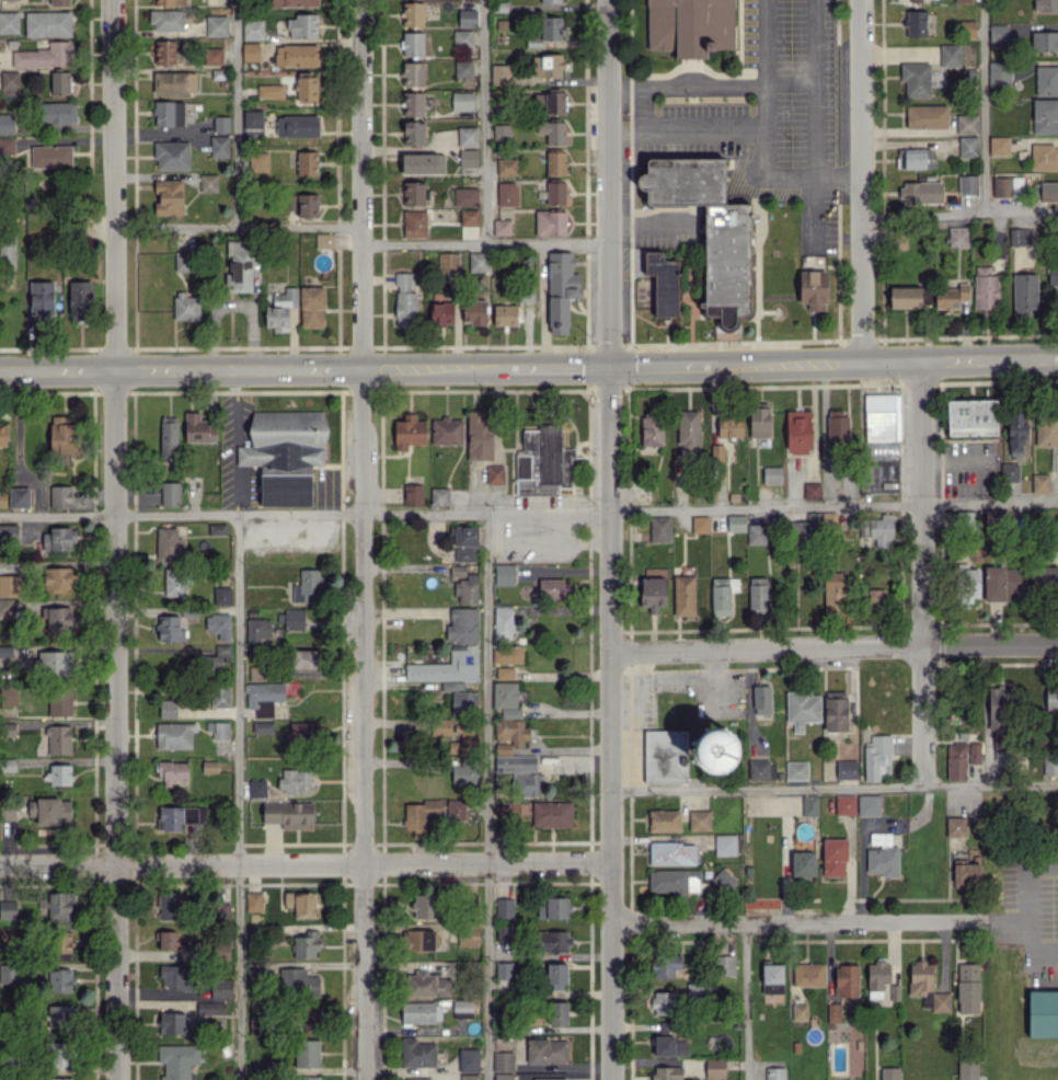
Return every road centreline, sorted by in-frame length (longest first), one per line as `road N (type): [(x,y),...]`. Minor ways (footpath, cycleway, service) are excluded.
road 1 (residential): [(608,0),(613,1079)]
road 2 (residential): [(361,0),(365,1079)]
road 3 (residential): [(115,0),(116,1079)]
road 4 (residential): [(0,866),(611,861)]
road 5 (residential): [(612,653),(1057,645)]
road 6 (residential): [(919,361),(921,788)]
road 7 (residential): [(612,924),(980,919)]
road 8 (residential): [(858,0),(860,363)]
road 9 (primary): [(0,370),(361,368)]
road 10 (primary): [(717,365),(919,361)]
road 11 (primary): [(361,368),(503,367)]
road 12 (primary): [(919,361),(1057,359)]

